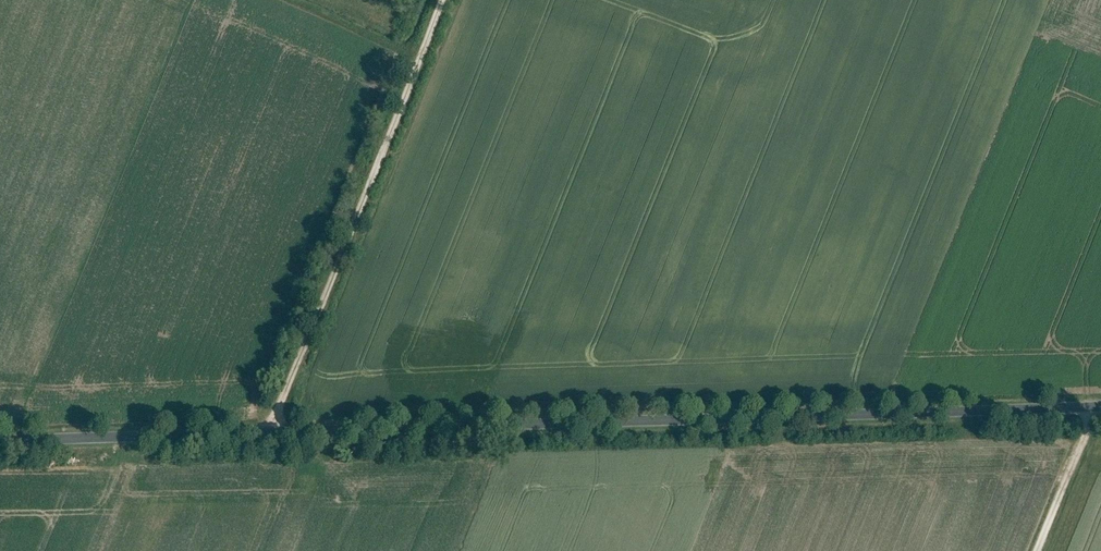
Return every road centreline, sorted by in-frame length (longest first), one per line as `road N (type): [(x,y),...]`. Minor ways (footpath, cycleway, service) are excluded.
road 1 (tertiary): [(1100,412),(0,445)]
road 2 (track): [(261,437),(440,0)]
road 3 (track): [(1087,413),(1033,550)]

